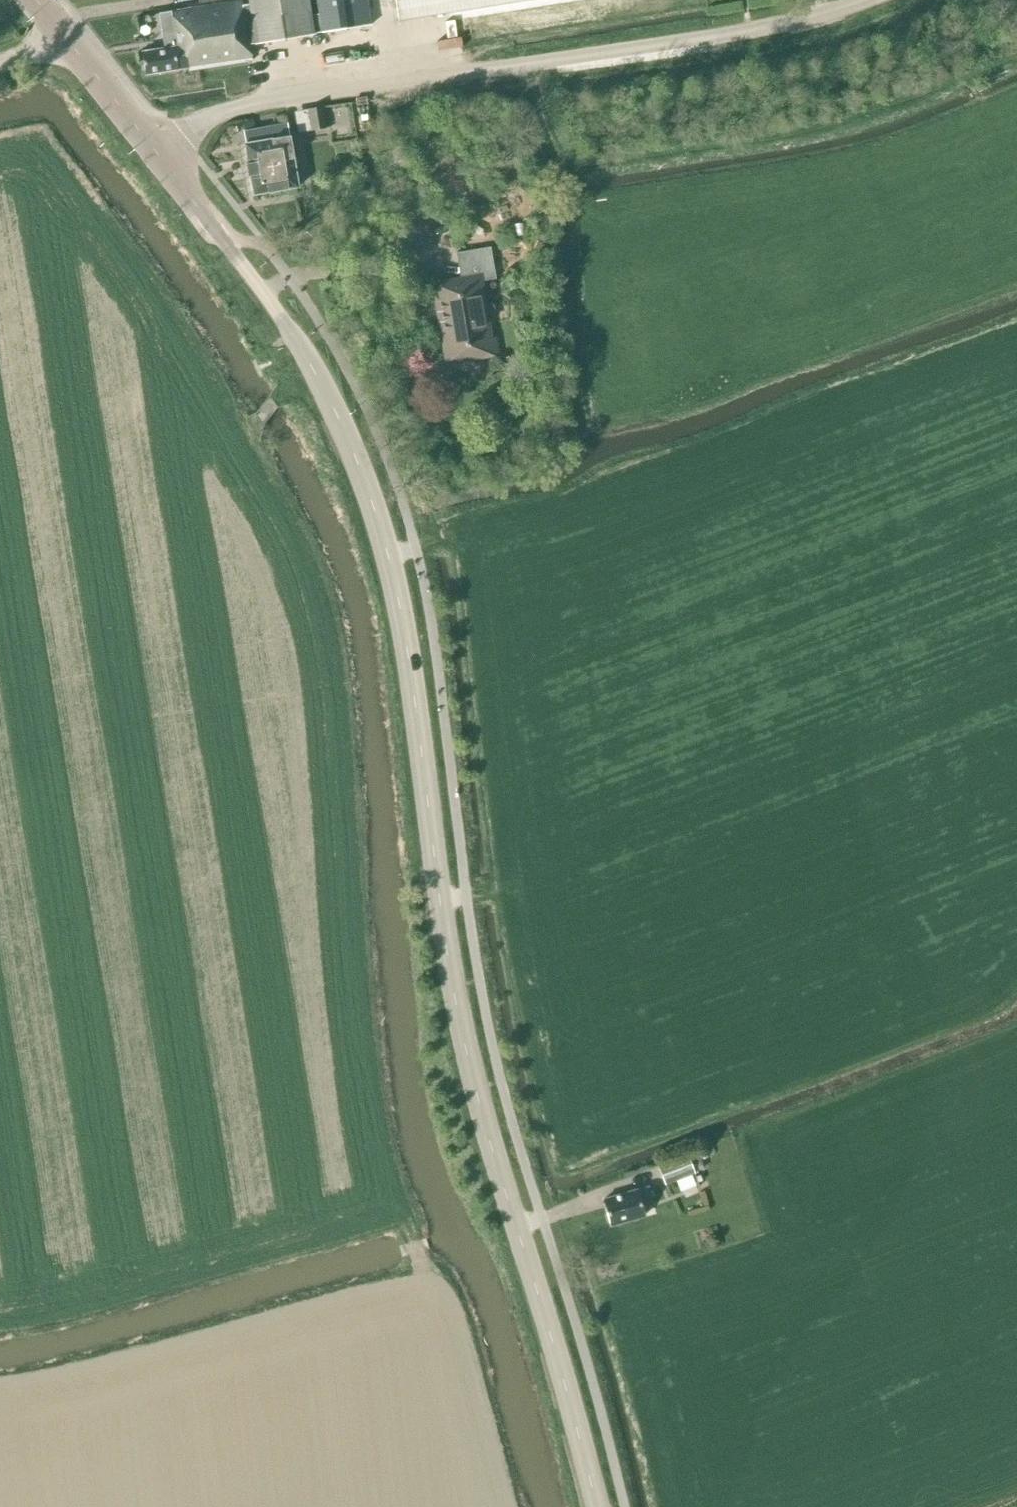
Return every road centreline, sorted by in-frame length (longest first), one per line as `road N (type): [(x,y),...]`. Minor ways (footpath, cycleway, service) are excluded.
road 1 (secondary): [(597,1506),(468,1059),(443,936),(407,637),(379,523),(344,431),(290,333),(159,154)]
road 2 (unclassified): [(159,154),(236,107),(715,37),(862,0)]
road 3 (secondary): [(159,154),(36,0)]

